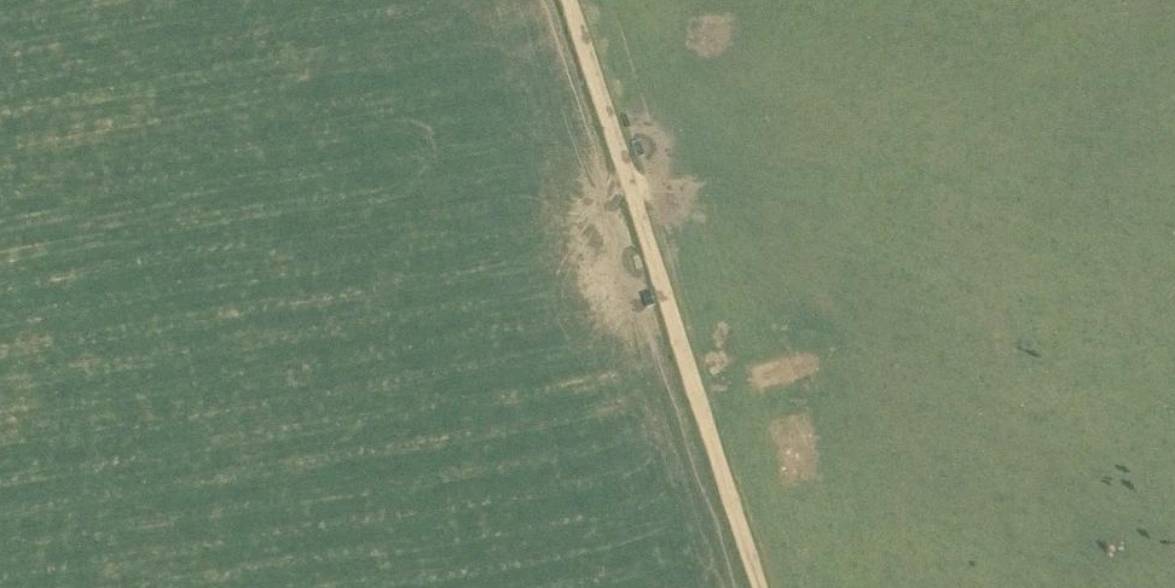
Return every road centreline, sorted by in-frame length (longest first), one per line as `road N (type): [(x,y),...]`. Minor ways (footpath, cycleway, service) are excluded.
road 1 (track): [(569,0),(755,587)]

